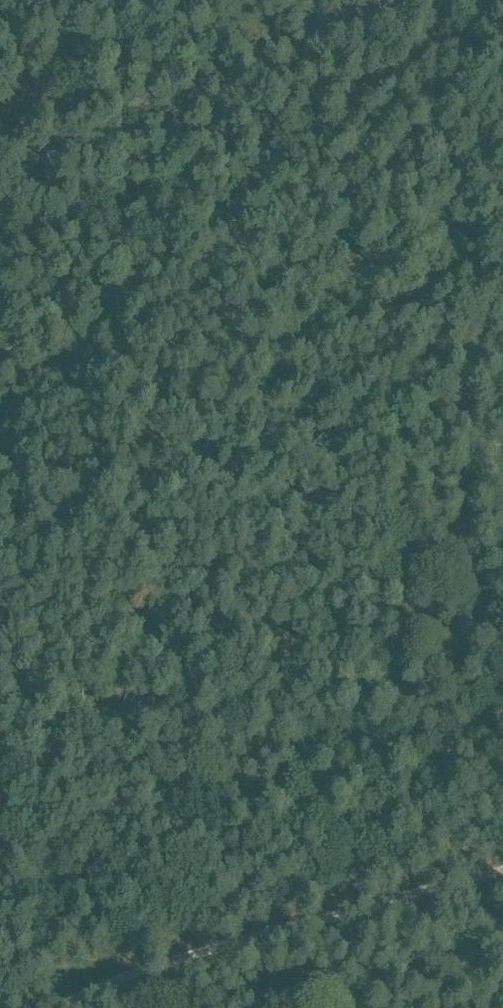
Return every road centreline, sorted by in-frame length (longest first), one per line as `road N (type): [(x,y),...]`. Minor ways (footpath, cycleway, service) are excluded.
road 1 (track): [(62,1007),(161,965),(502,875)]

